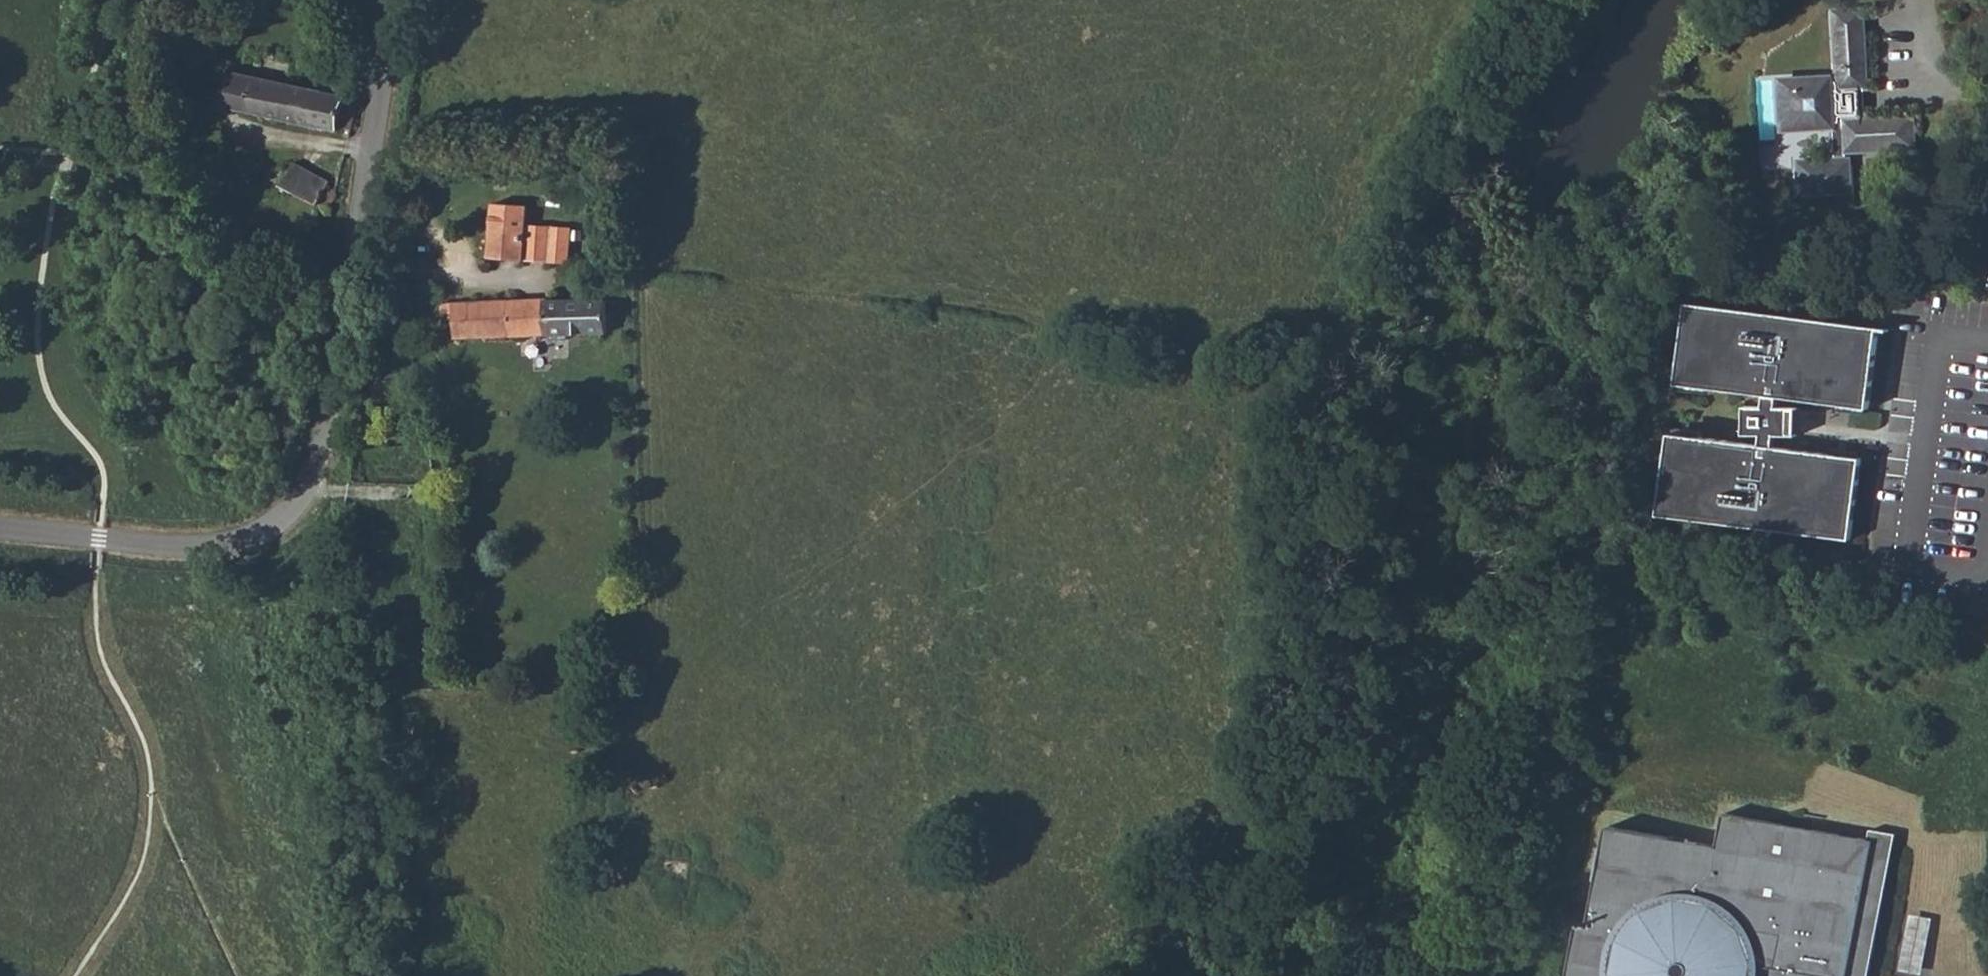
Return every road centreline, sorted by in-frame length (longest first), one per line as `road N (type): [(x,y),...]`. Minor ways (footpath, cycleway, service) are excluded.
road 1 (unclassified): [(390,0),(326,420),(315,464),(292,506),(259,536),(209,546),(0,527)]

